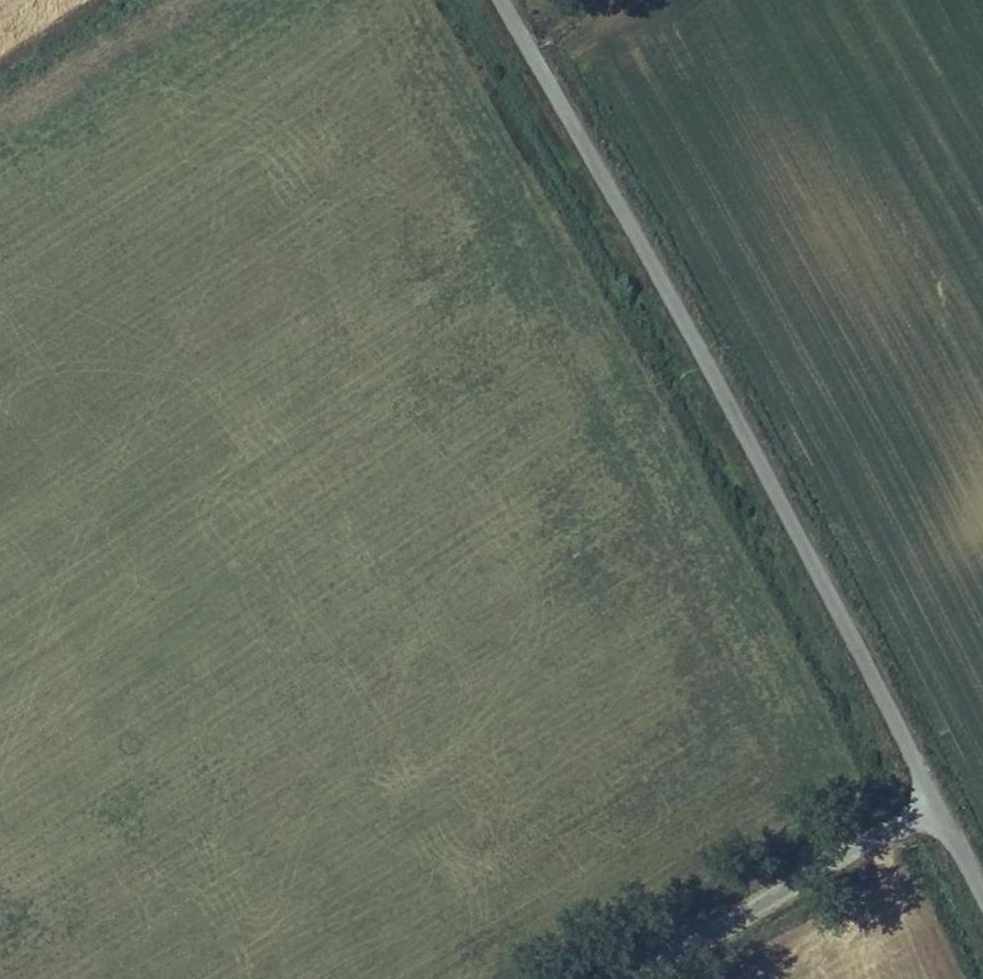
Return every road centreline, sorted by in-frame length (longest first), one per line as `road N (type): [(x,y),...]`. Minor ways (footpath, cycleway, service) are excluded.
road 1 (unclassified): [(982,892),(489,0)]
road 2 (track): [(624,978),(932,796)]

